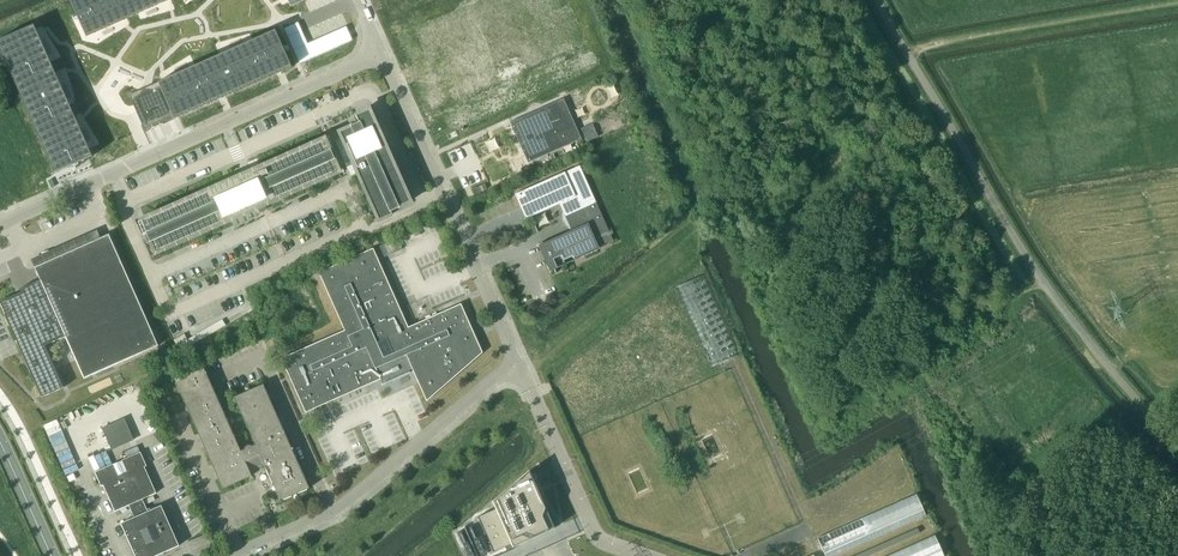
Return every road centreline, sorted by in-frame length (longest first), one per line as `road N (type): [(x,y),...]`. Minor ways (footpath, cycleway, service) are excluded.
road 1 (unclassified): [(1177,454),(1047,294),(879,0)]
road 2 (unclassified): [(0,224),(380,53)]
road 3 (unclassified): [(230,555),(335,510),(490,382),(520,367)]
road 4 (unclassified): [(520,367),(380,53)]
road 5 (track): [(907,58),(937,43),(1177,2)]
road 6 (unclassified): [(639,555),(591,530),(520,367)]
road 7 (unclassified): [(51,555),(0,442)]

